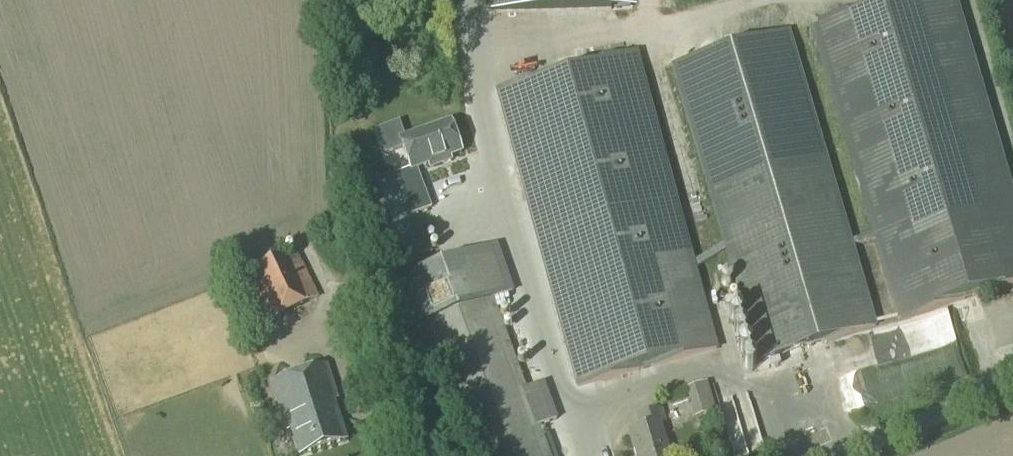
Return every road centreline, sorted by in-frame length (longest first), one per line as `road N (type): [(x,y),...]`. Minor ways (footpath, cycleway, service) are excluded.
road 1 (tertiary): [(831,455),(1012,379)]

